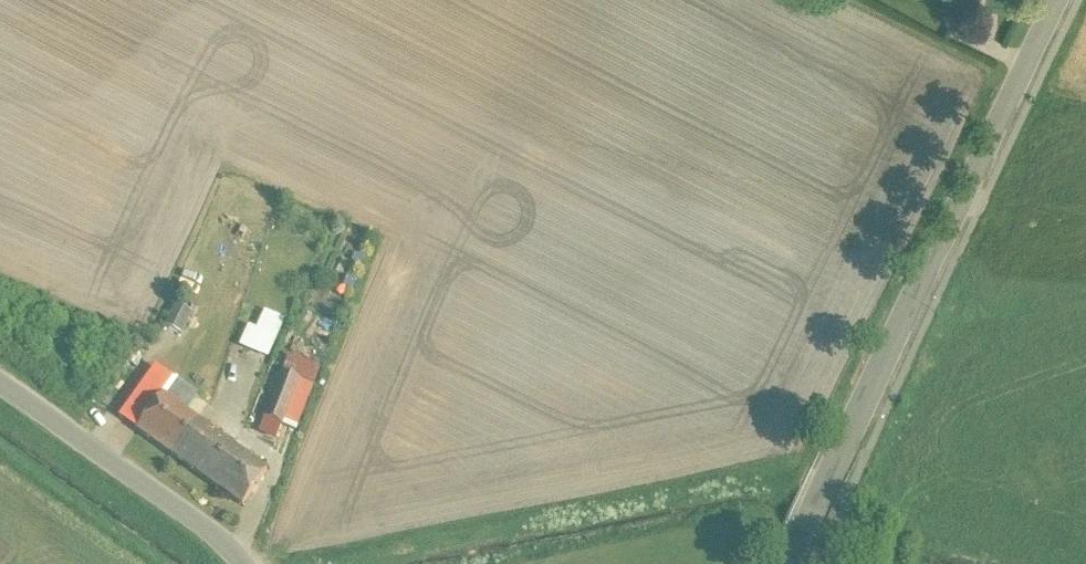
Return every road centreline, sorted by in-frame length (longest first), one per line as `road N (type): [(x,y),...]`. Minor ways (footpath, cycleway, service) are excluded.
road 1 (tertiary): [(789,563),(1059,0)]
road 2 (unclassified): [(240,563),(0,379)]

